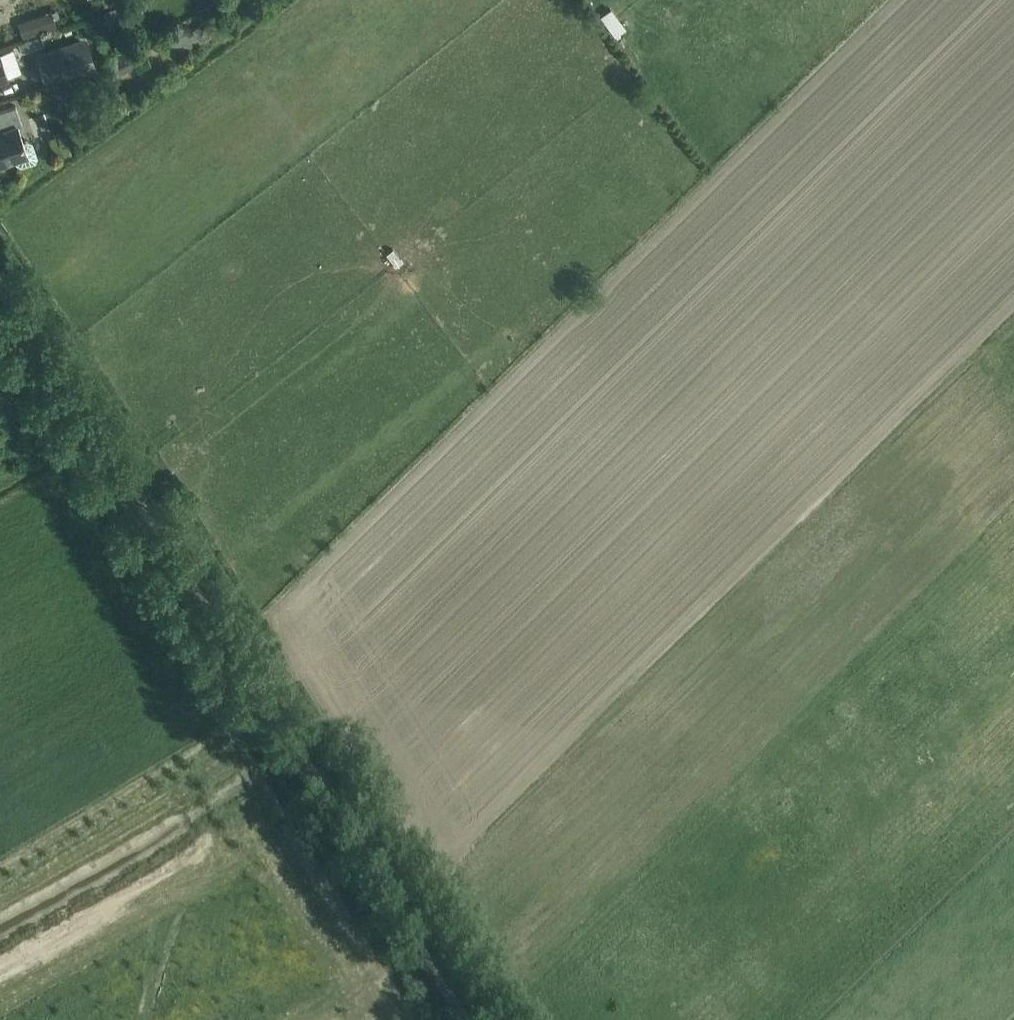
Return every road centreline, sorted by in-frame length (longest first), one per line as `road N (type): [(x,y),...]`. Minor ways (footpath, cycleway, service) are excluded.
road 1 (track): [(0,284),(474,1019)]

